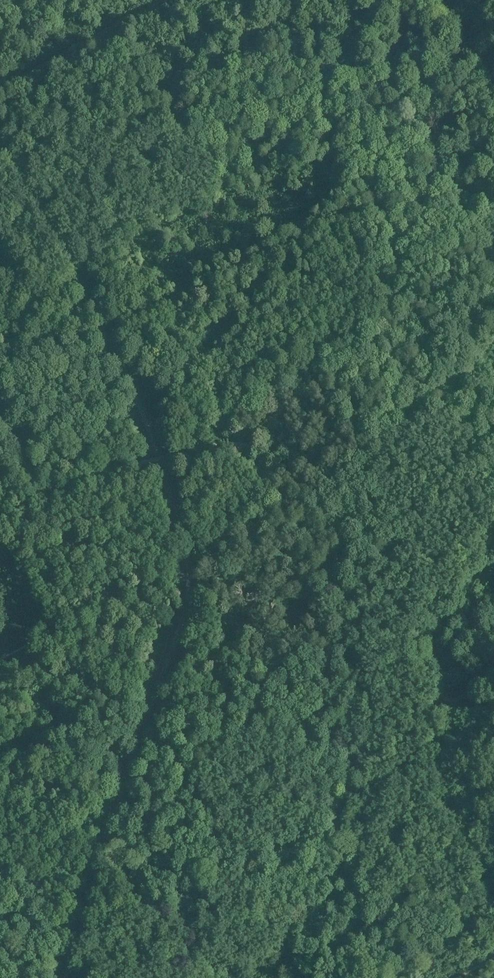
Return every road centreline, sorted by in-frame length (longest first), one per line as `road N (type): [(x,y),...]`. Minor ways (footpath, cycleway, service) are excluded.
road 1 (track): [(70,977),(190,581),(172,500),(129,392),(0,148)]

